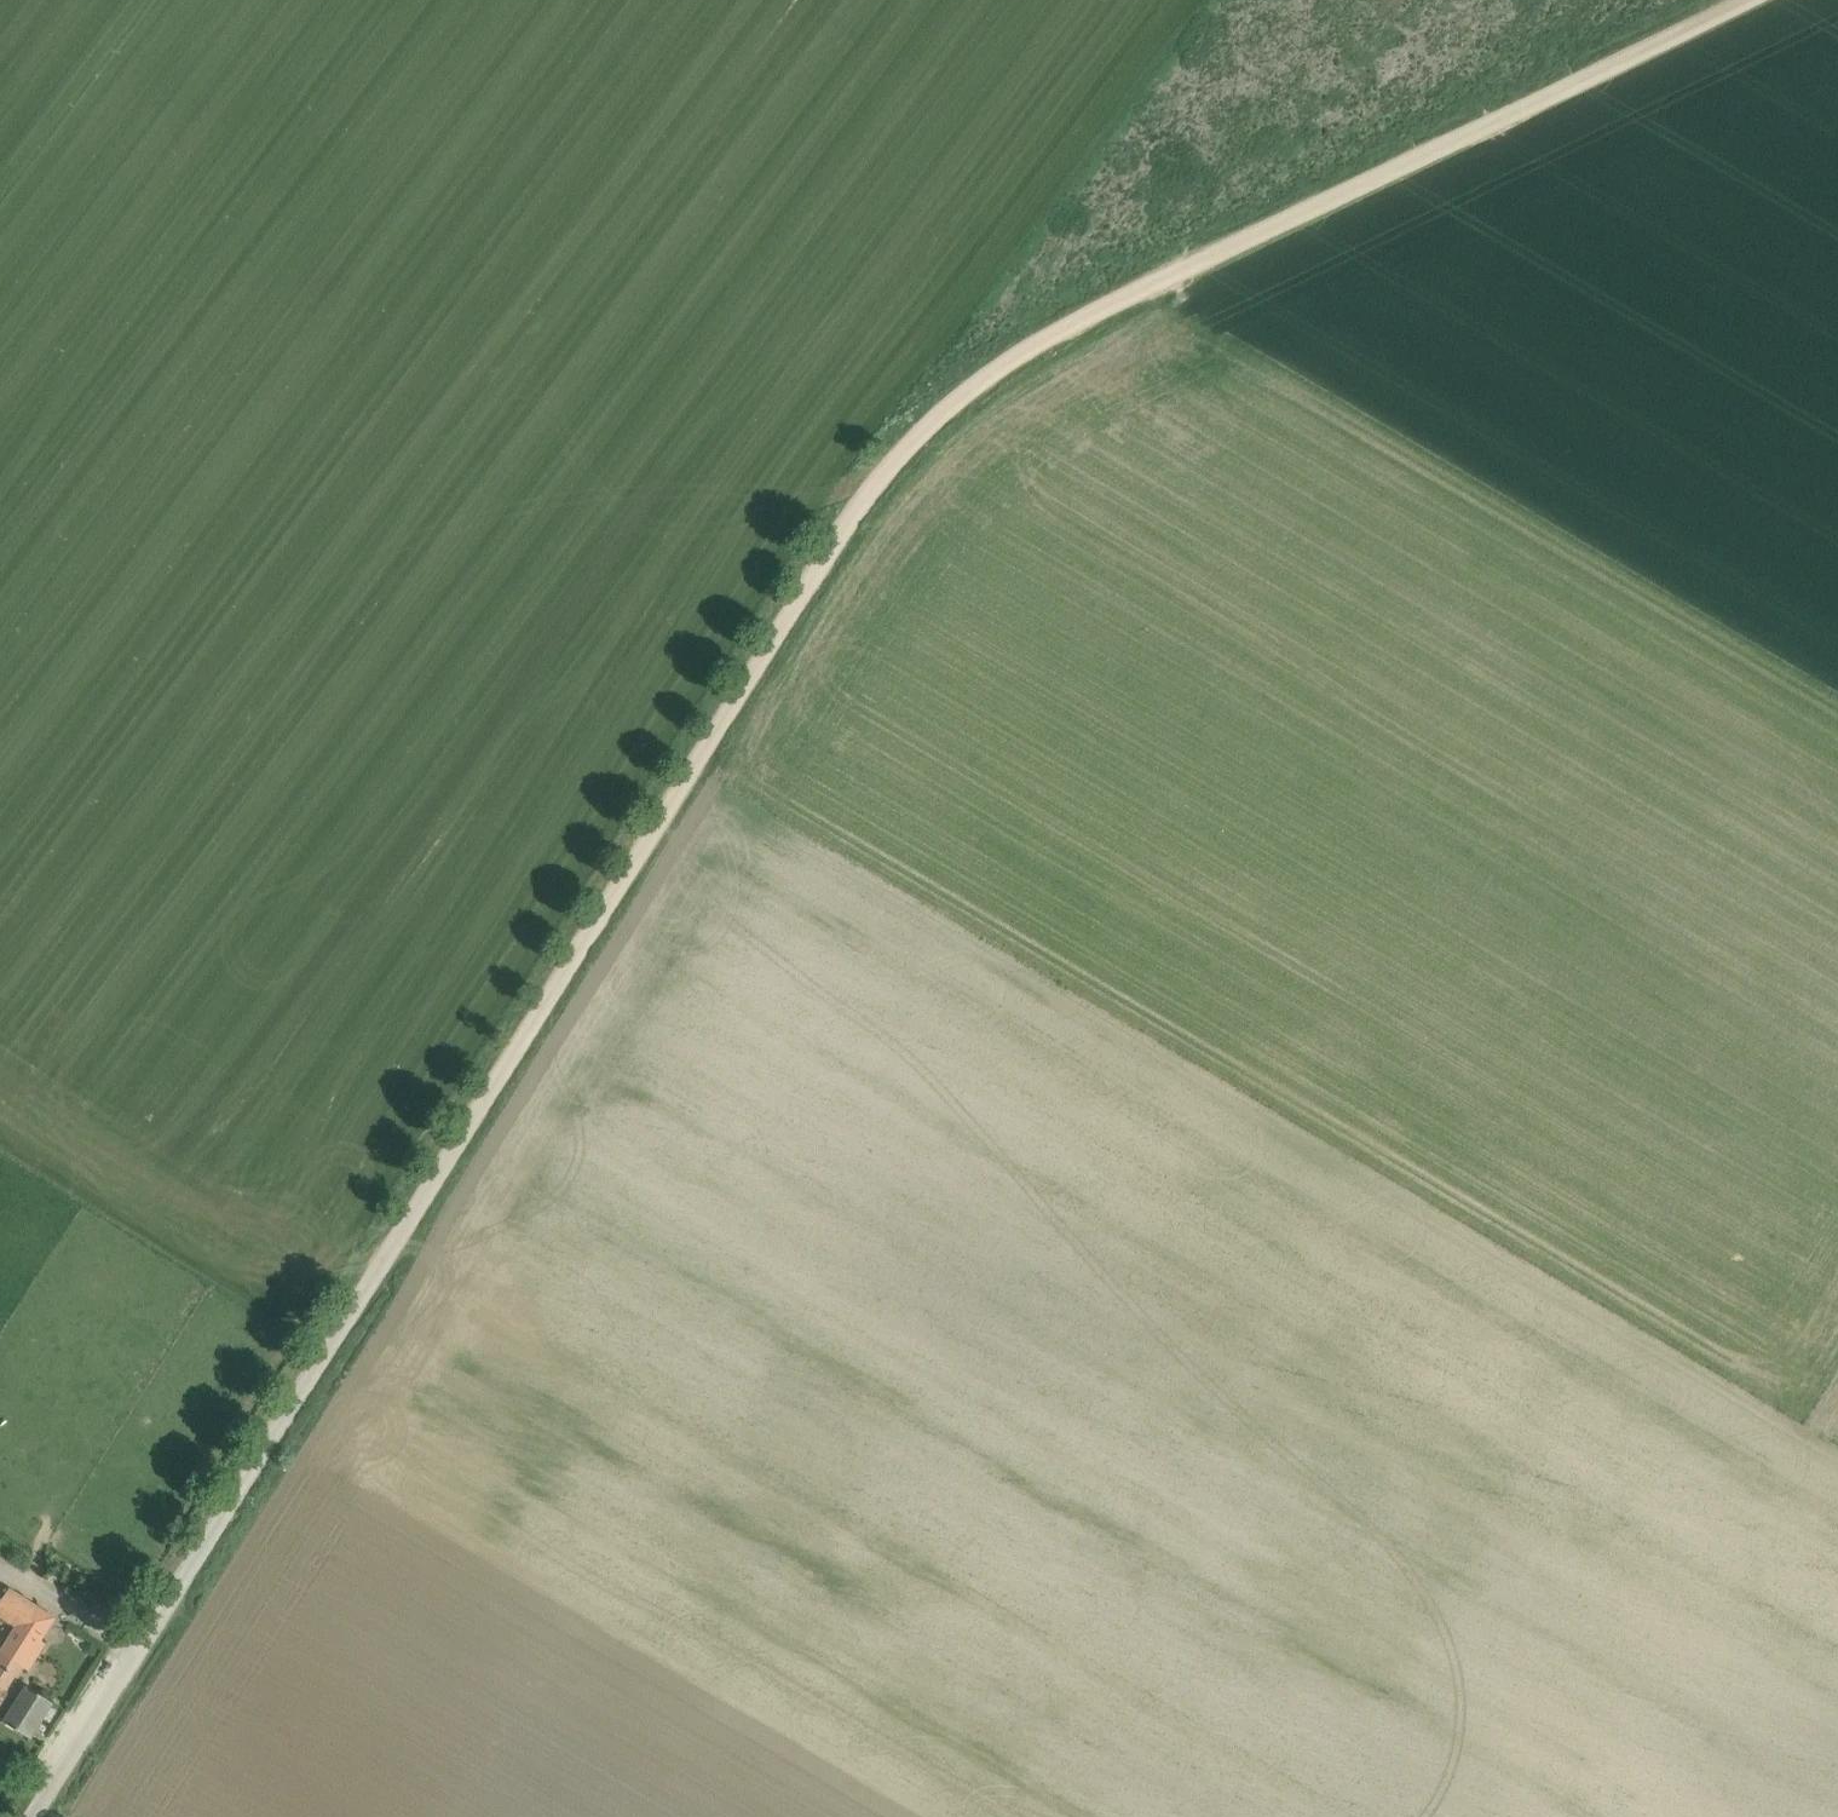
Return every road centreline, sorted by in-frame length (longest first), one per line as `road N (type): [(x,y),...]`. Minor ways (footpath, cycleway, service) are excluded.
road 1 (track): [(161,1627),(884,472),(936,416),(1734,0)]
road 2 (unclassified): [(39,1816),(161,1627)]

